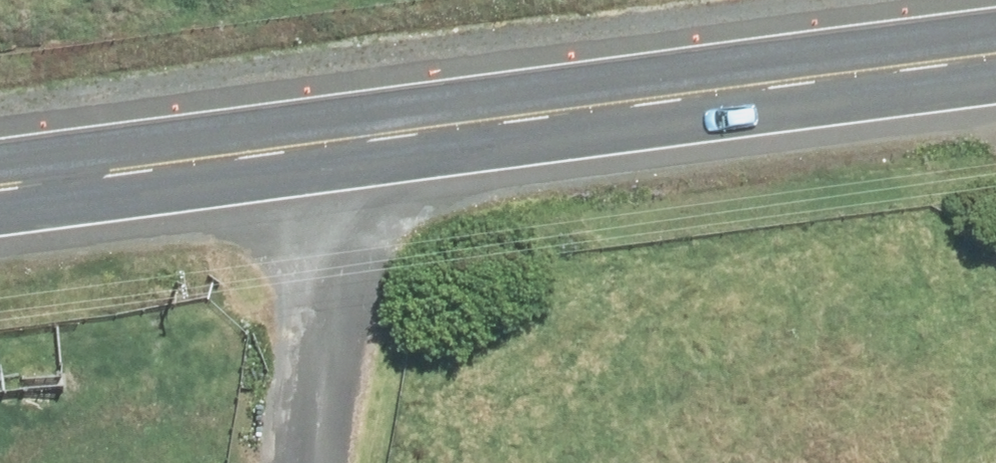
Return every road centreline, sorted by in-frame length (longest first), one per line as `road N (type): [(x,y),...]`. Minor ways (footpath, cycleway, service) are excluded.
road 1 (secondary): [(745,98),(352,147)]
road 2 (secondary): [(352,147),(0,195)]
road 3 (unclassified): [(352,147),(301,462)]
road 4 (secondary): [(995,64),(854,83)]

